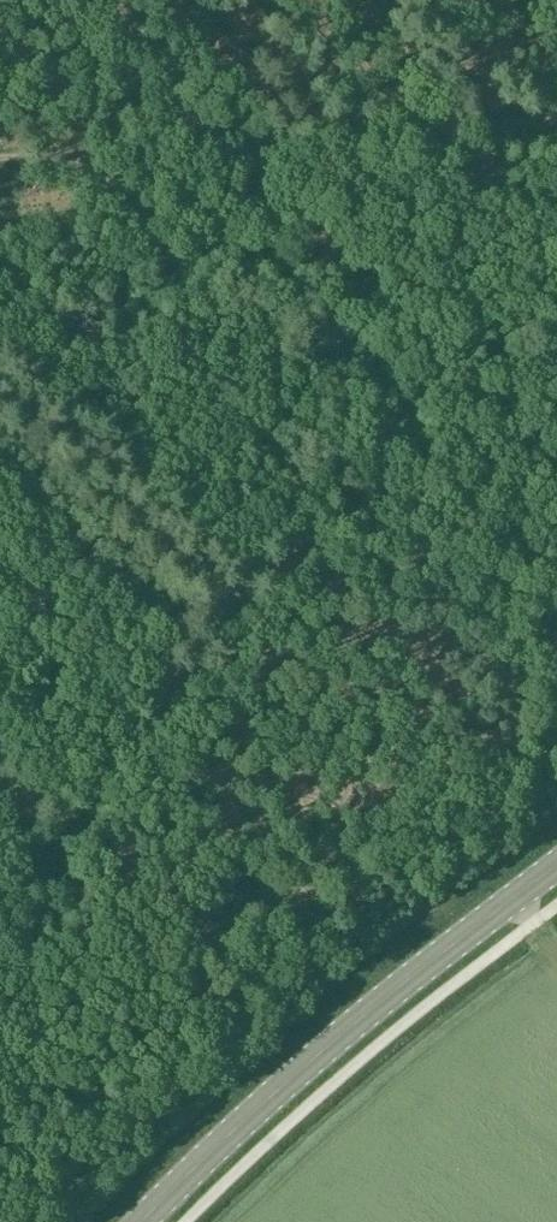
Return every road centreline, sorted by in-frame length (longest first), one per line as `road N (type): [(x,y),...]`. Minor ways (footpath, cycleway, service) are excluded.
road 1 (track): [(41,820),(64,822),(93,799),(209,633),(250,588),(364,536),(382,458),(414,403),(483,368),(556,360)]
road 2 (track): [(0,156),(120,141),(440,131),(556,119)]
road 3 (tertiary): [(140,1221),(338,1038),(556,864)]

